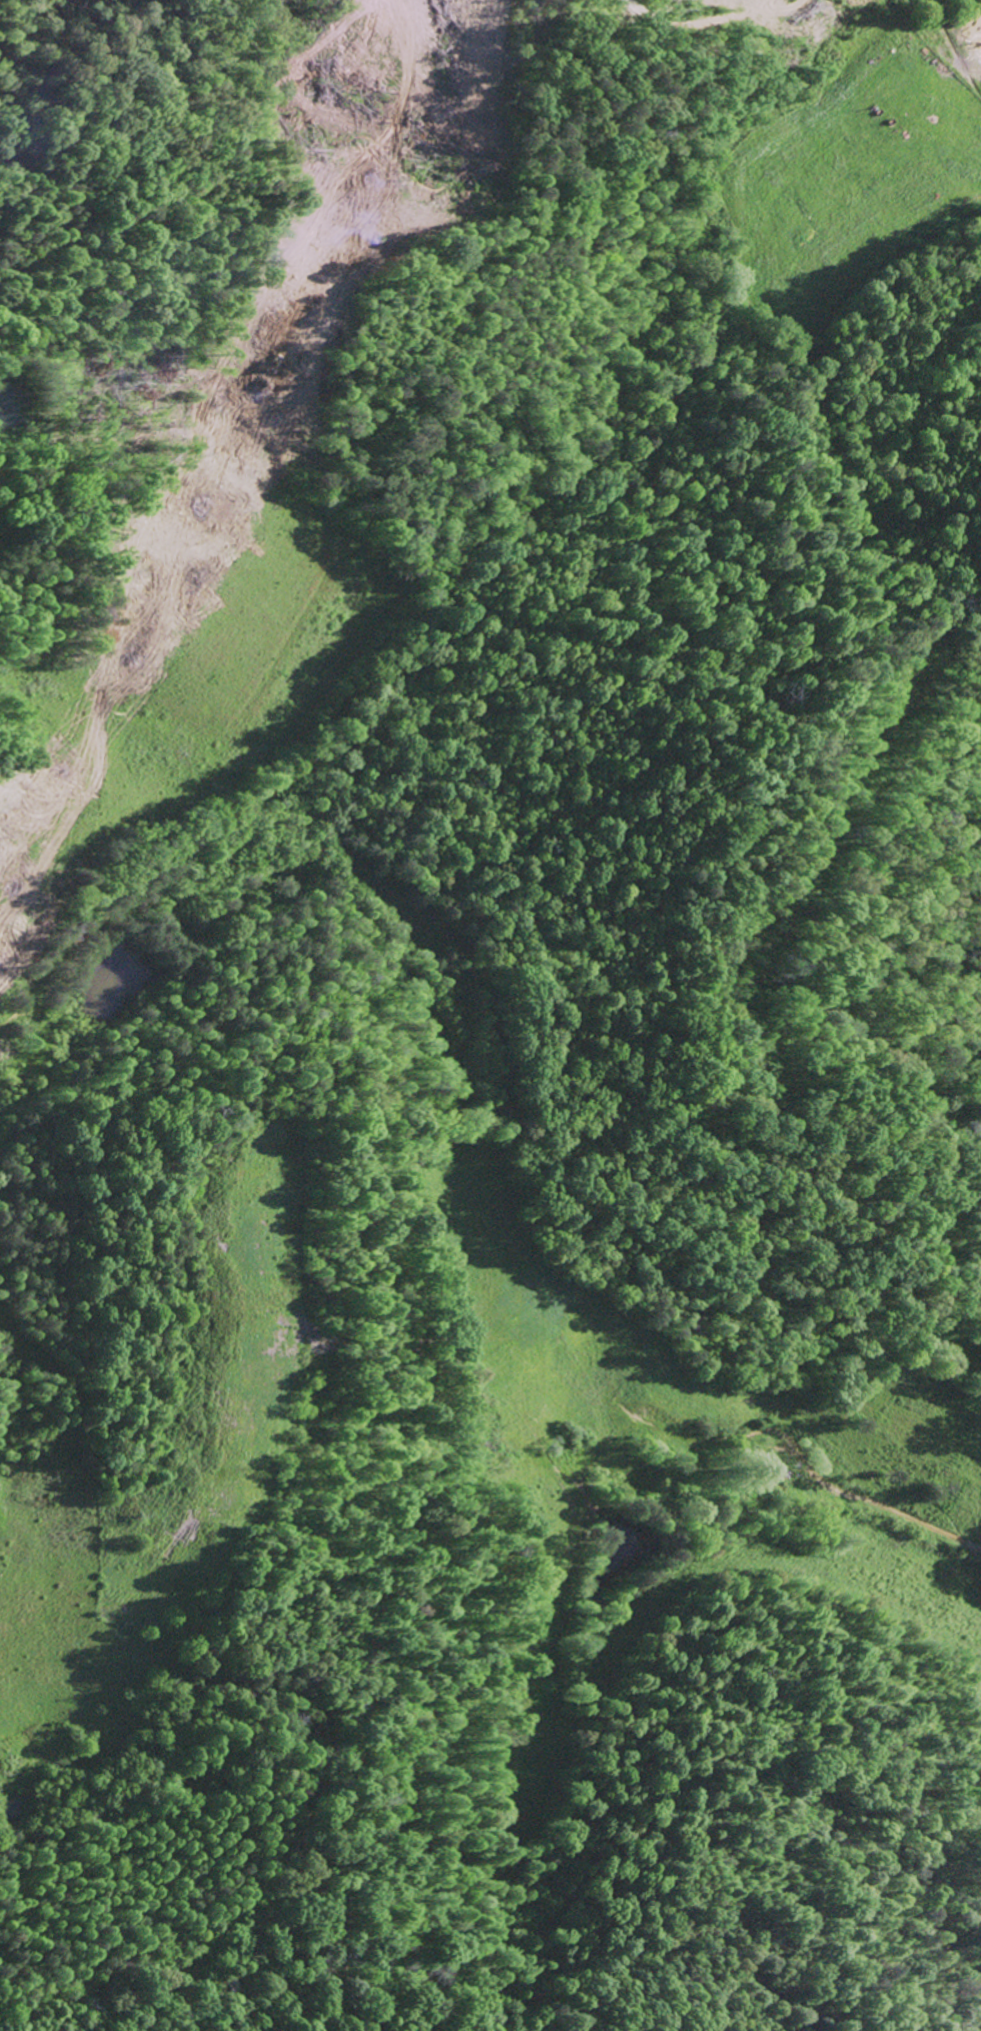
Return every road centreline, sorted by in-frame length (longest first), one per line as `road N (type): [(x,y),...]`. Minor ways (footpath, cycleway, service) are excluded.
road 1 (trunk): [(0,947),(196,657),(251,559),(325,382),(452,0)]
road 2 (residential): [(408,568),(549,466),(632,377),(670,293),(678,152),(741,84),(871,0)]
road 3 (residential): [(0,816),(85,670),(116,651),(152,644),(250,673),(290,663),(408,568)]
road 4 (residential): [(980,1899),(939,1922),(880,1925),(666,1787)]

